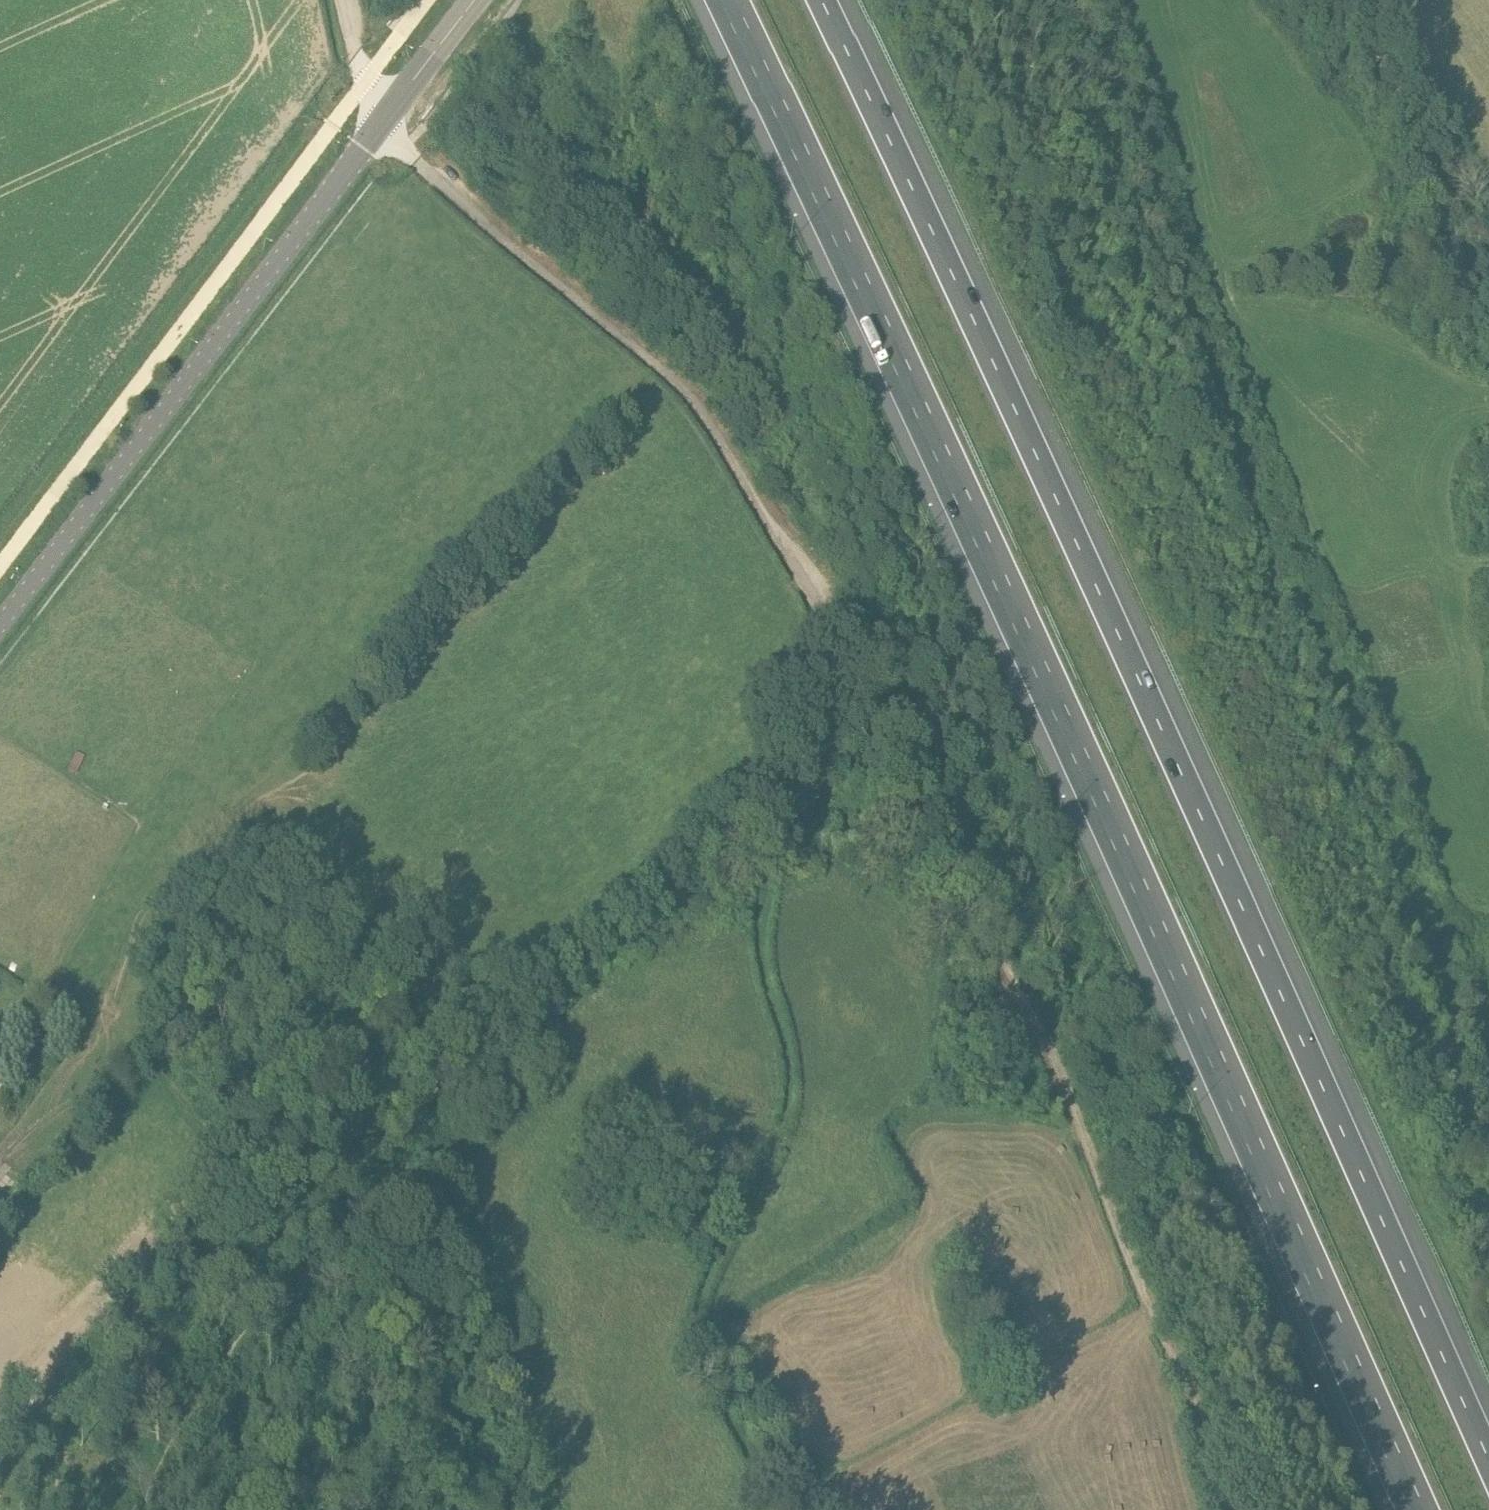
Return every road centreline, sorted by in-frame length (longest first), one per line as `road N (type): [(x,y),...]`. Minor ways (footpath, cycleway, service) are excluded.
road 1 (motorway): [(713,0),(1207,1067),(1395,1509)]
road 2 (motorway): [(1488,1458),(1067,522),(819,0)]
road 3 (track): [(1230,1509),(1193,1395),(1112,1214),(1063,1074),(958,868),(905,706),(879,663),(826,615)]
road 4 (tertiary): [(0,624),(477,0)]
road 5 (track): [(826,615),(683,387),(401,148)]
road 6 (track): [(699,1352),(701,1296),(779,1138),(788,1099),(760,932),(769,876),(793,818)]
road 7 (track): [(1328,0),(1420,142),(1450,215),(1469,293),(1488,331)]
road 8 (track): [(826,615),(841,679),(793,818)]

